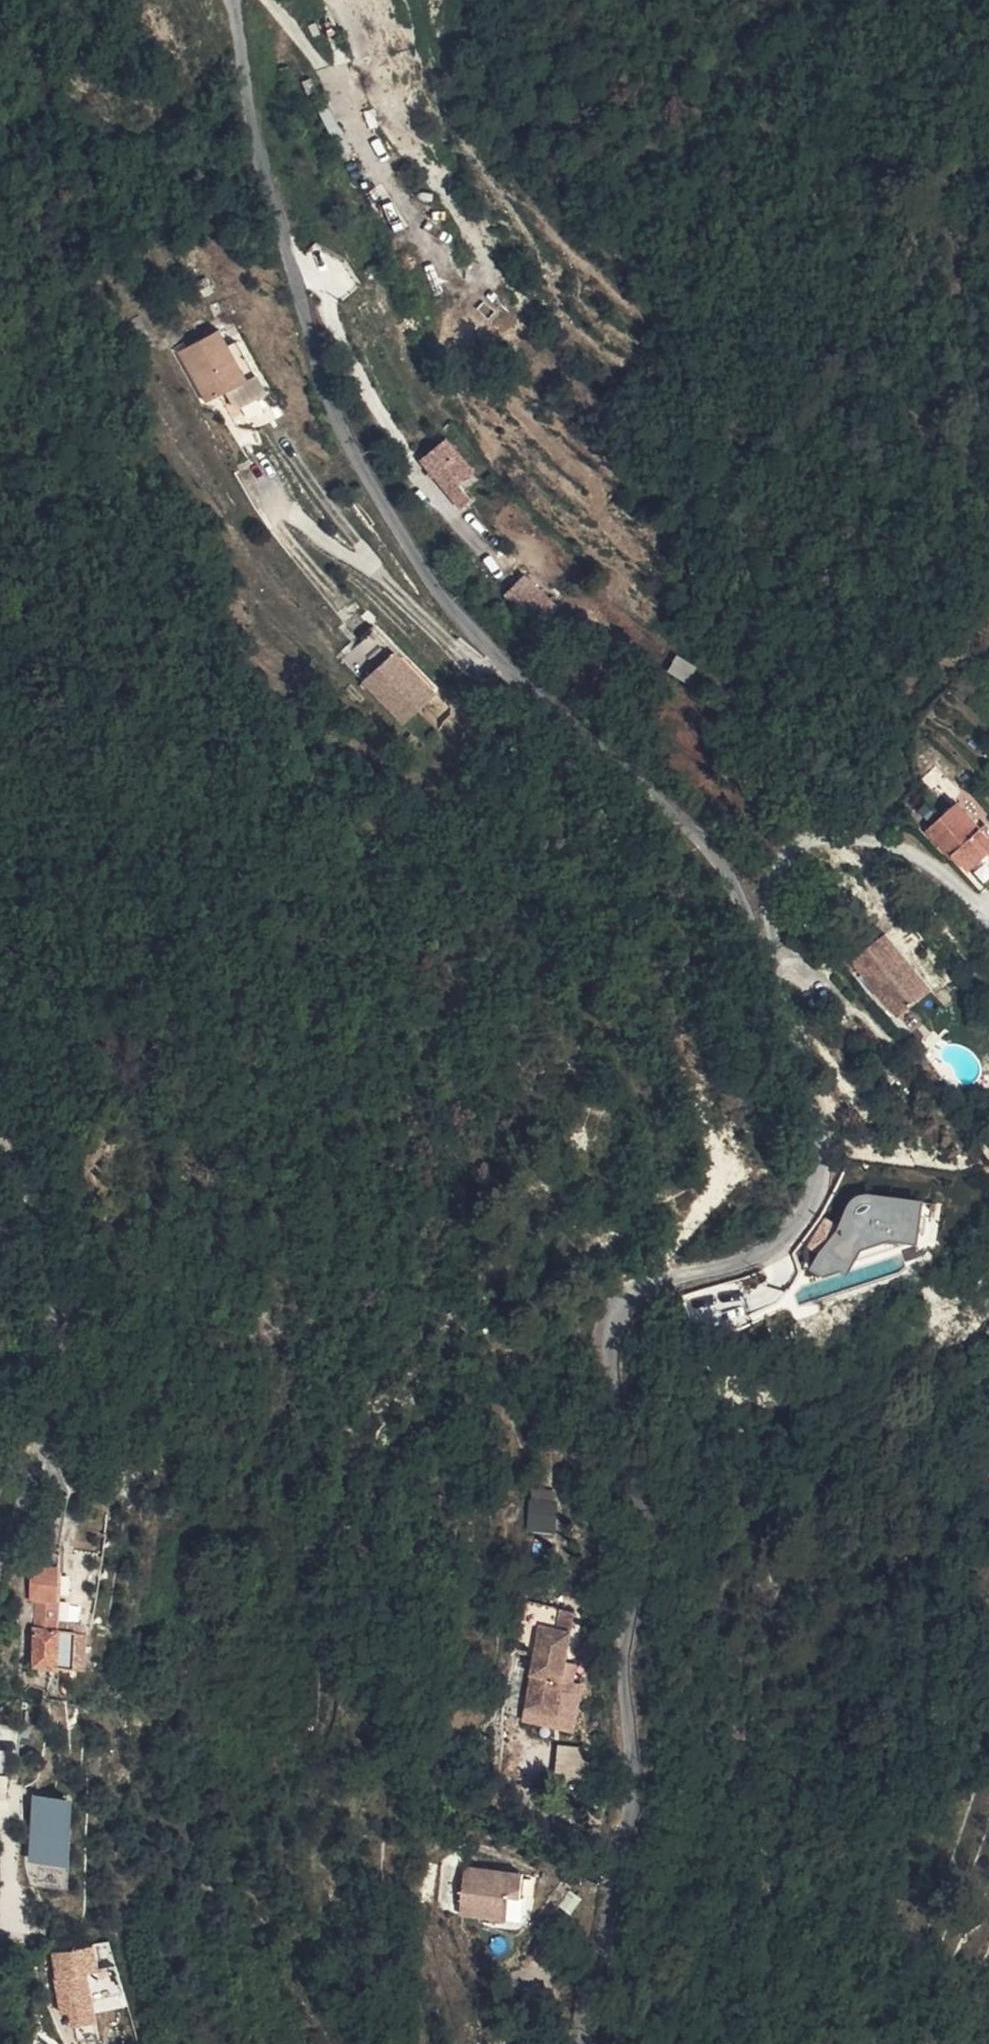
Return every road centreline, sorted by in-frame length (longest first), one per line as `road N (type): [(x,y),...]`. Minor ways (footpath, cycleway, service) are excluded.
road 1 (residential): [(602,2043),(599,1975),(627,1777),(609,1341),(620,1306),(649,1284),(773,1245),(804,1210),(815,1160),(755,950),(727,888),(669,813),(518,679),(449,604),(331,414),(233,43),(232,0)]
road 2 (tertiary): [(0,1526),(30,1432),(43,1302),(0,1158)]

